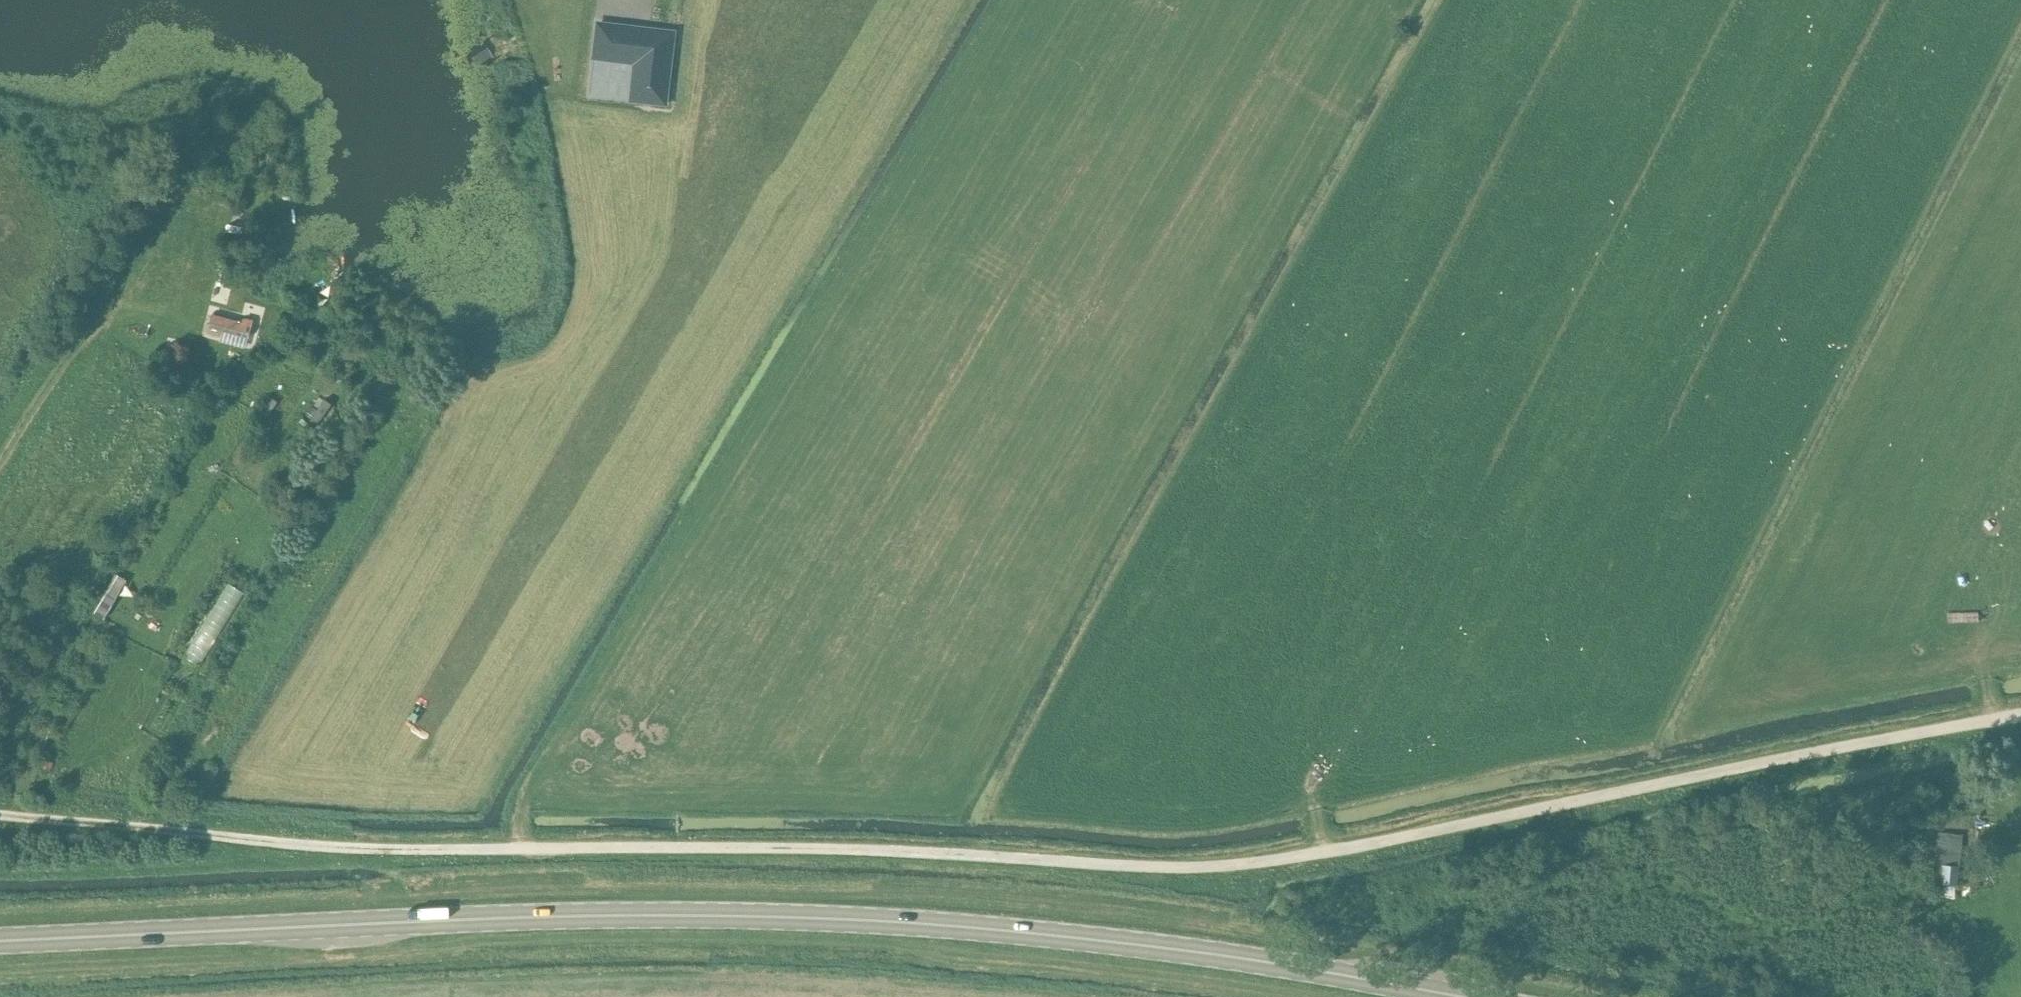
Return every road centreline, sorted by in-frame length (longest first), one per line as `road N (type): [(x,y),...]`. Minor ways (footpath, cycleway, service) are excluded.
road 1 (unclassified): [(2020,713),(1243,865),(854,850),(367,849),(0,814)]
road 2 (primary): [(1462,996),(1137,944),(816,917),(523,918),(0,942)]

